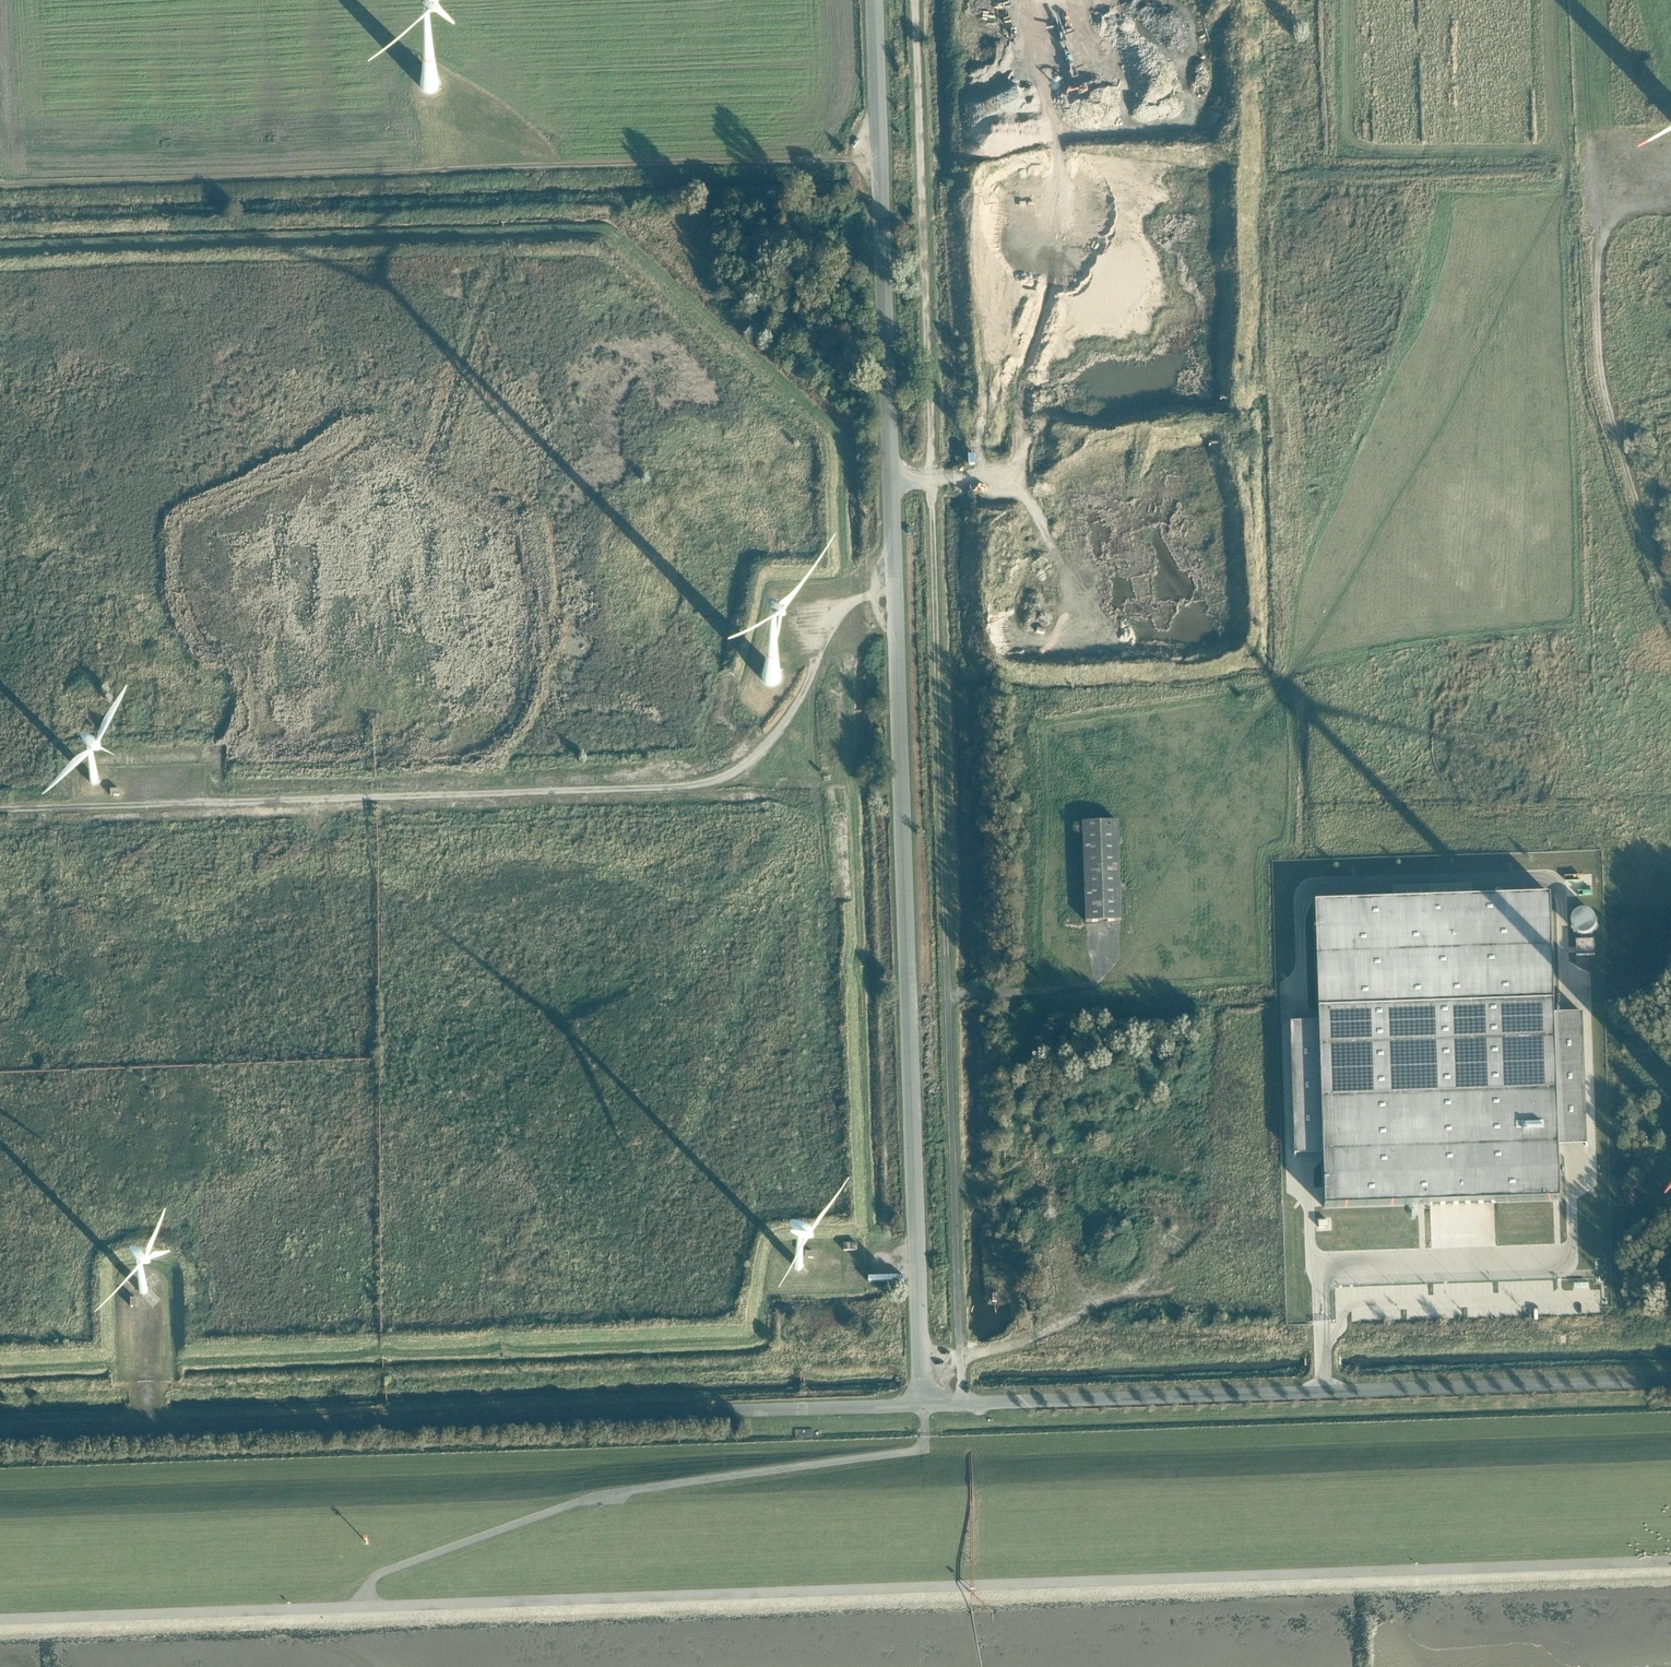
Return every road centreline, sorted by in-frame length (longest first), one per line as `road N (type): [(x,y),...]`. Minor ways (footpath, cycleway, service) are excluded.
road 1 (unclassified): [(922,1406),(877,0)]
road 2 (track): [(0,812),(725,789),(850,621),(896,618)]
road 3 (unclassified): [(922,1406),(0,1438)]
road 4 (track): [(0,187),(880,156)]
road 5 (unclassified): [(1670,1378),(922,1406)]
road 6 (track): [(368,1608),(375,1578),(388,1572),(589,1502),(918,1452),(925,1406)]
road 7 (track): [(1670,592),(1617,432),(1598,287),(1599,208),(1670,209)]
road 8 (track): [(960,1354),(1029,1340),(1071,1314),(1117,1300),(1150,1268)]
road 9 (track): [(955,1190),(1110,1150)]

